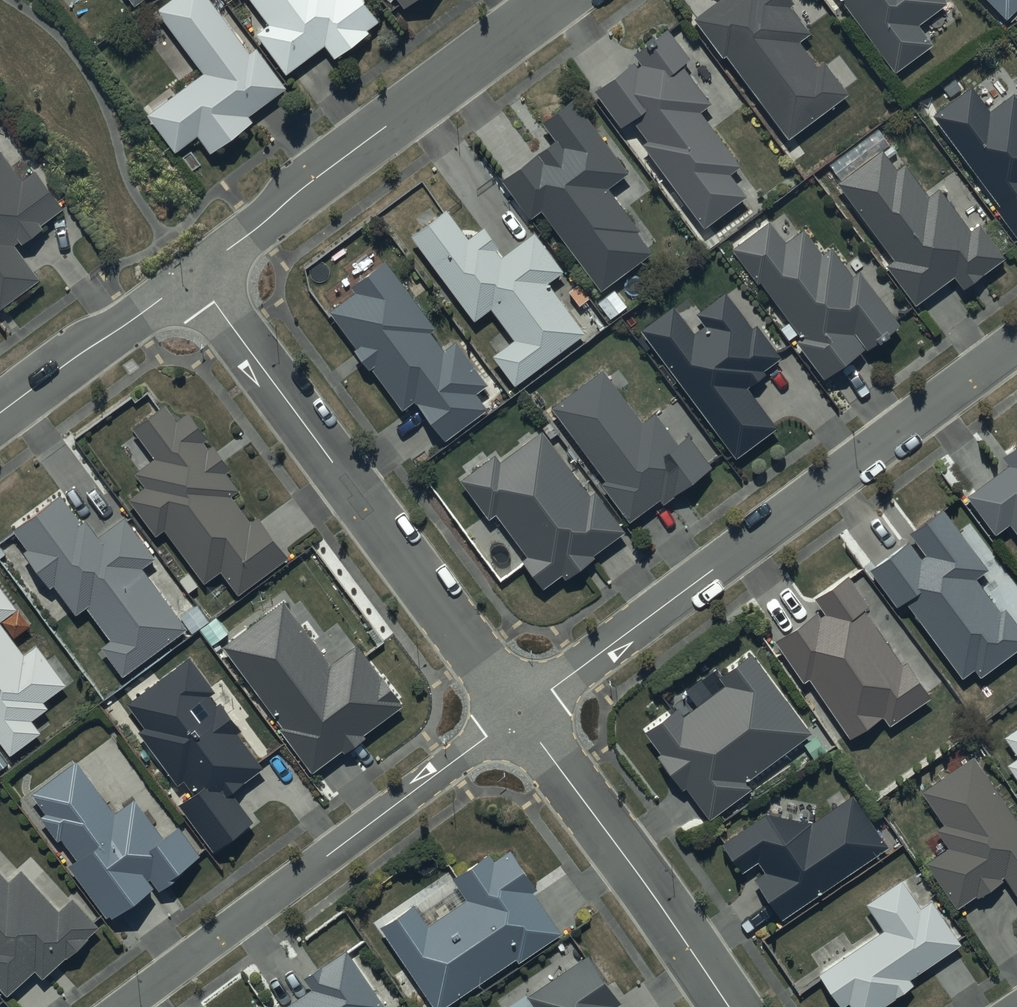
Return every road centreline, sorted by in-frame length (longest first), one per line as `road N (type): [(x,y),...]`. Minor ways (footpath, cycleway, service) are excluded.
road 1 (residential): [(1016,341),(522,710)]
road 2 (residential): [(197,275),(522,710)]
road 3 (residential): [(522,710),(123,1006)]
road 4 (residential): [(197,275),(557,0)]
road 5 (residential): [(522,710),(730,1006)]
road 6 (residential): [(0,416),(197,275)]

